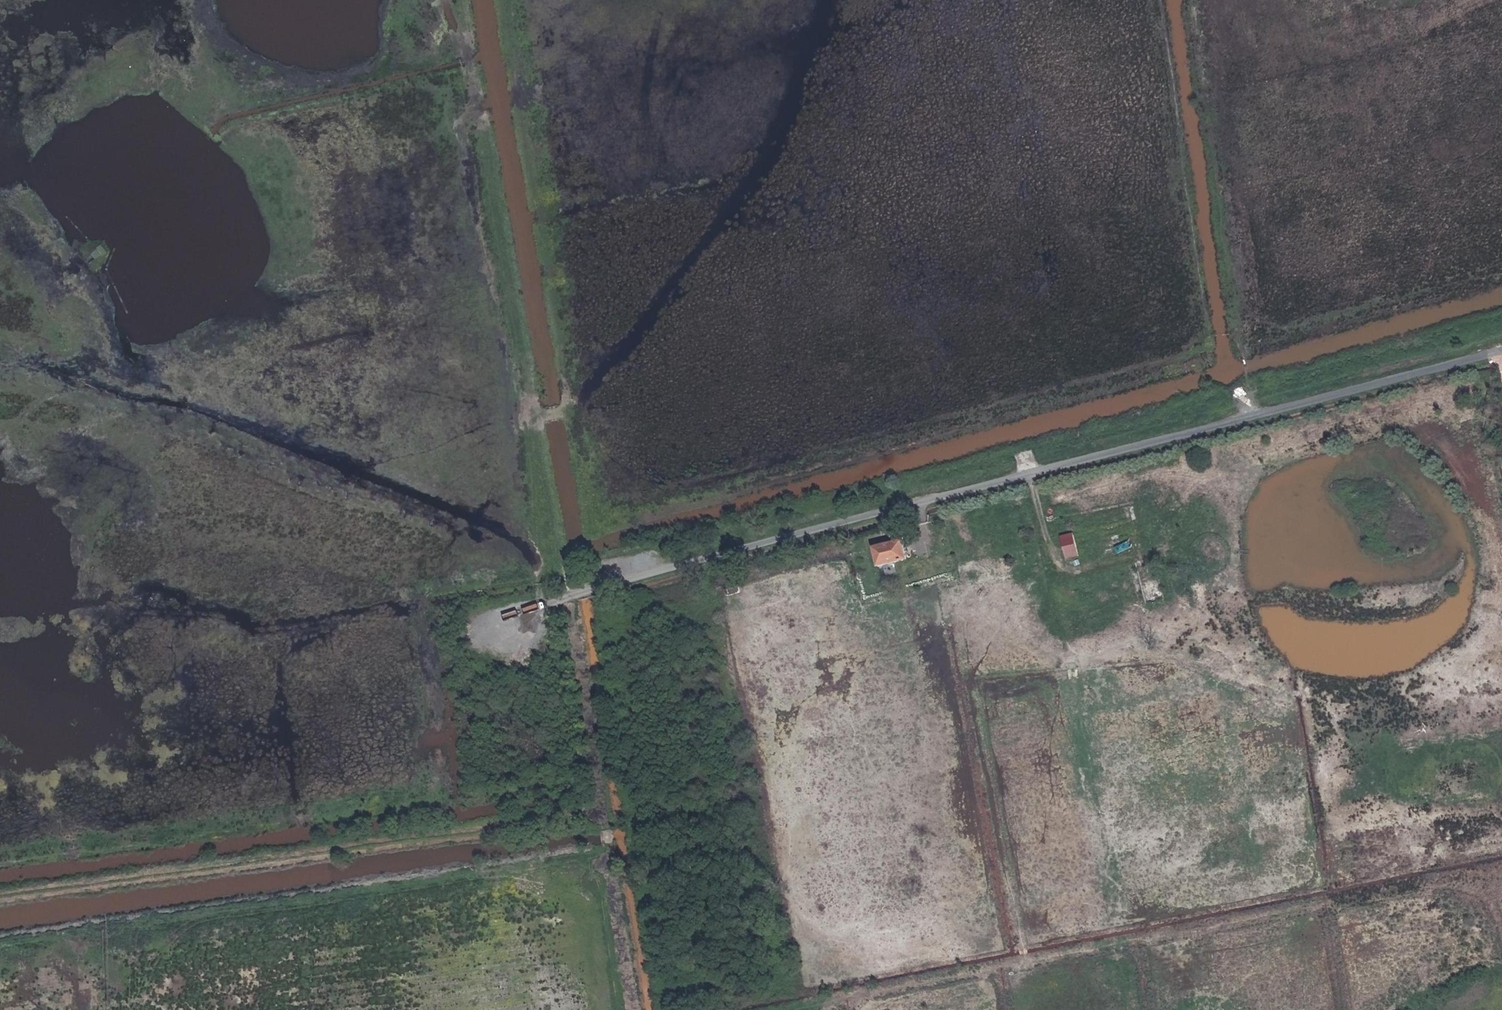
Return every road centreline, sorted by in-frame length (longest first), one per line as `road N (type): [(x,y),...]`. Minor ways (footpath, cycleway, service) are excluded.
road 1 (residential): [(1501,351),(577,594)]

